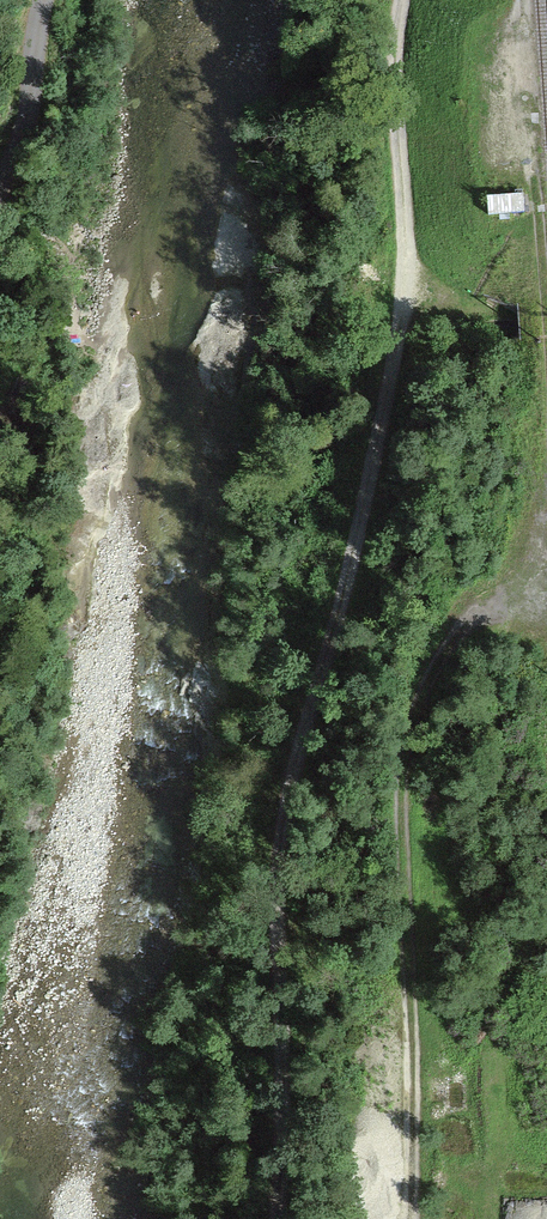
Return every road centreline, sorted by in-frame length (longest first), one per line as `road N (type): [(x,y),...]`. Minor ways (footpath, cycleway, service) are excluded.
road 1 (track): [(272,1218),(286,1071),(275,919),(286,818),(352,566),(409,275)]
road 2 (track): [(413,1218),(406,770),(417,705),(442,649),(480,611)]
road 3 (track): [(409,275),(394,70),(400,0)]
road 4 (track): [(51,0),(20,147),(0,190)]
road 5 (track): [(530,150),(522,0)]

